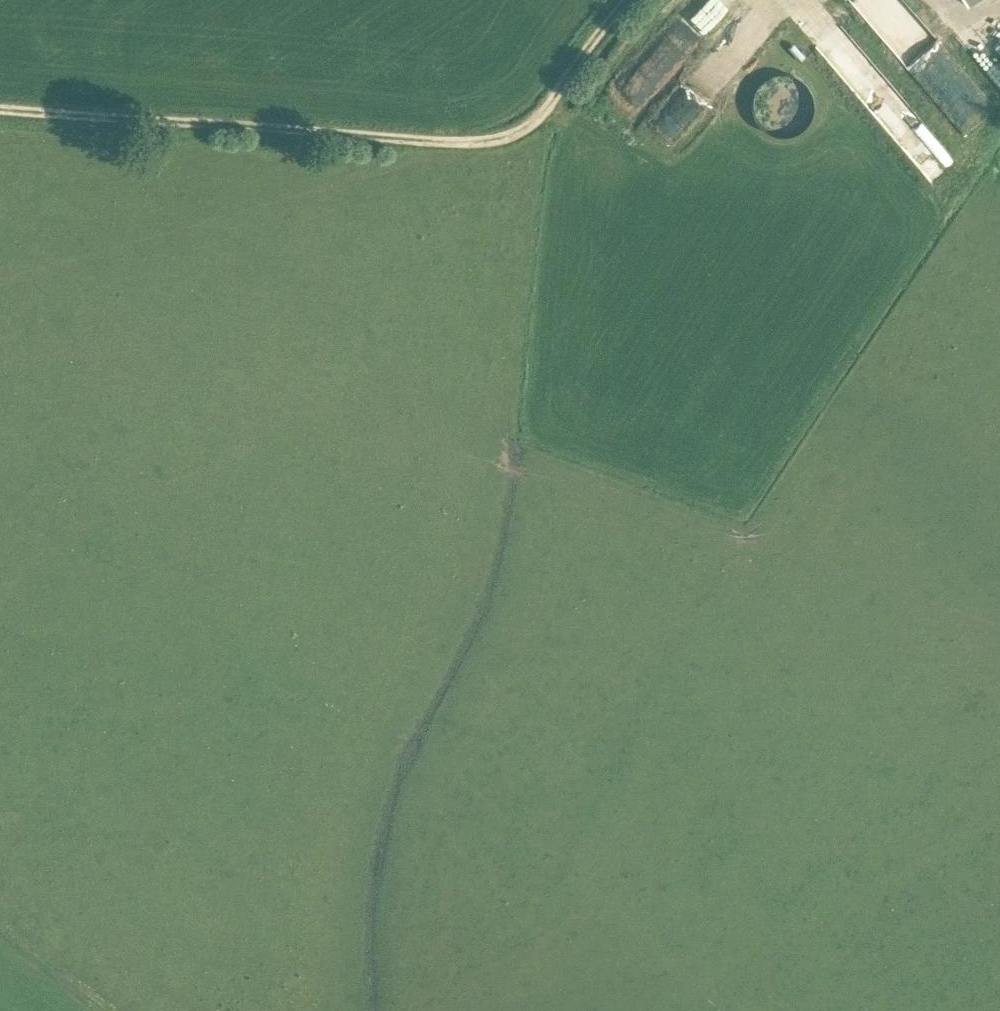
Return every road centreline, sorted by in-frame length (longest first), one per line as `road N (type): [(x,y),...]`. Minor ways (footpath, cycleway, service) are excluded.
road 1 (track): [(630,0),(535,124),(479,145),(0,108)]

